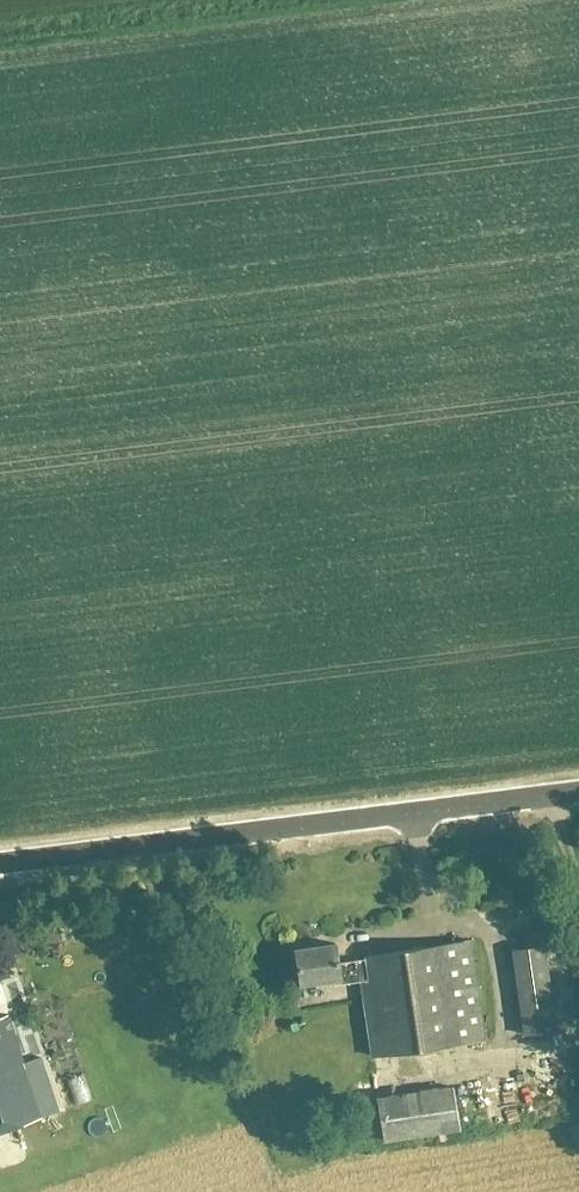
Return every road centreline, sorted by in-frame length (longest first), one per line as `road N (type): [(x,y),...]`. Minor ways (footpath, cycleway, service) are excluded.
road 1 (unclassified): [(0,865),(578,794)]

